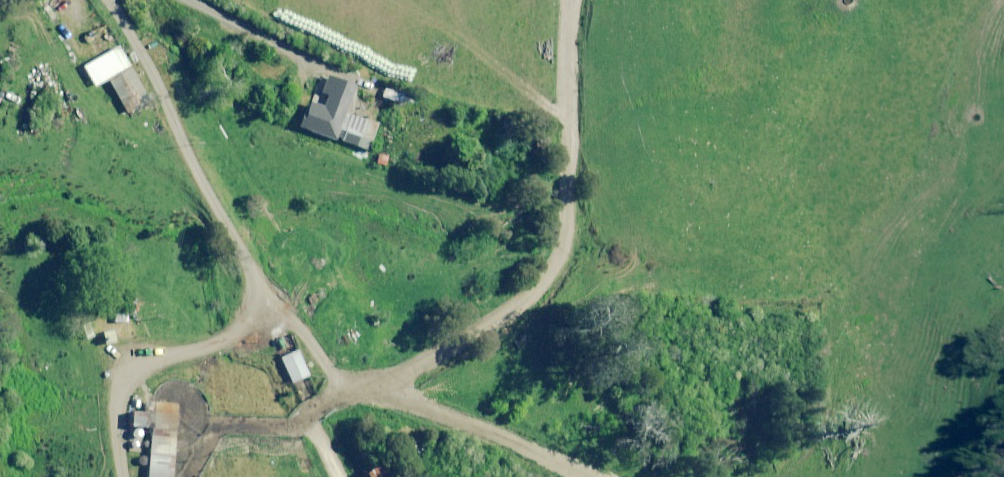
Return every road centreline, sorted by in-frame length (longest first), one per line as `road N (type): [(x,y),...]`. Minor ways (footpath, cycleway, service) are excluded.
road 1 (unclassified): [(113,0),(281,349),(347,383)]
road 2 (track): [(347,383),(408,423),(557,476)]

